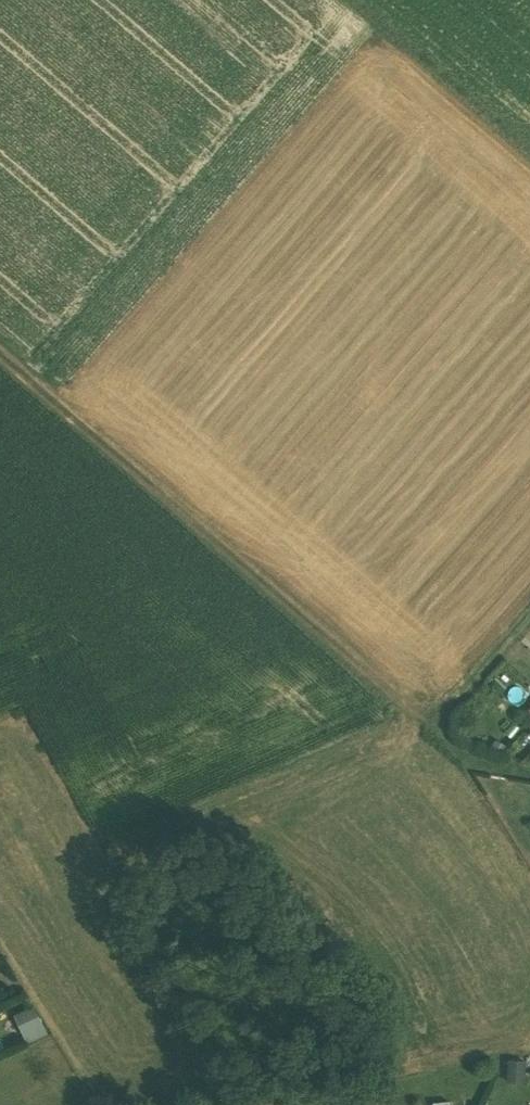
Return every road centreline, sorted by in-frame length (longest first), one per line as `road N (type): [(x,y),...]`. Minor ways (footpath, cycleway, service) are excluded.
road 1 (track): [(529,775),(476,768),(0,360)]
road 2 (track): [(432,731),(529,622)]

